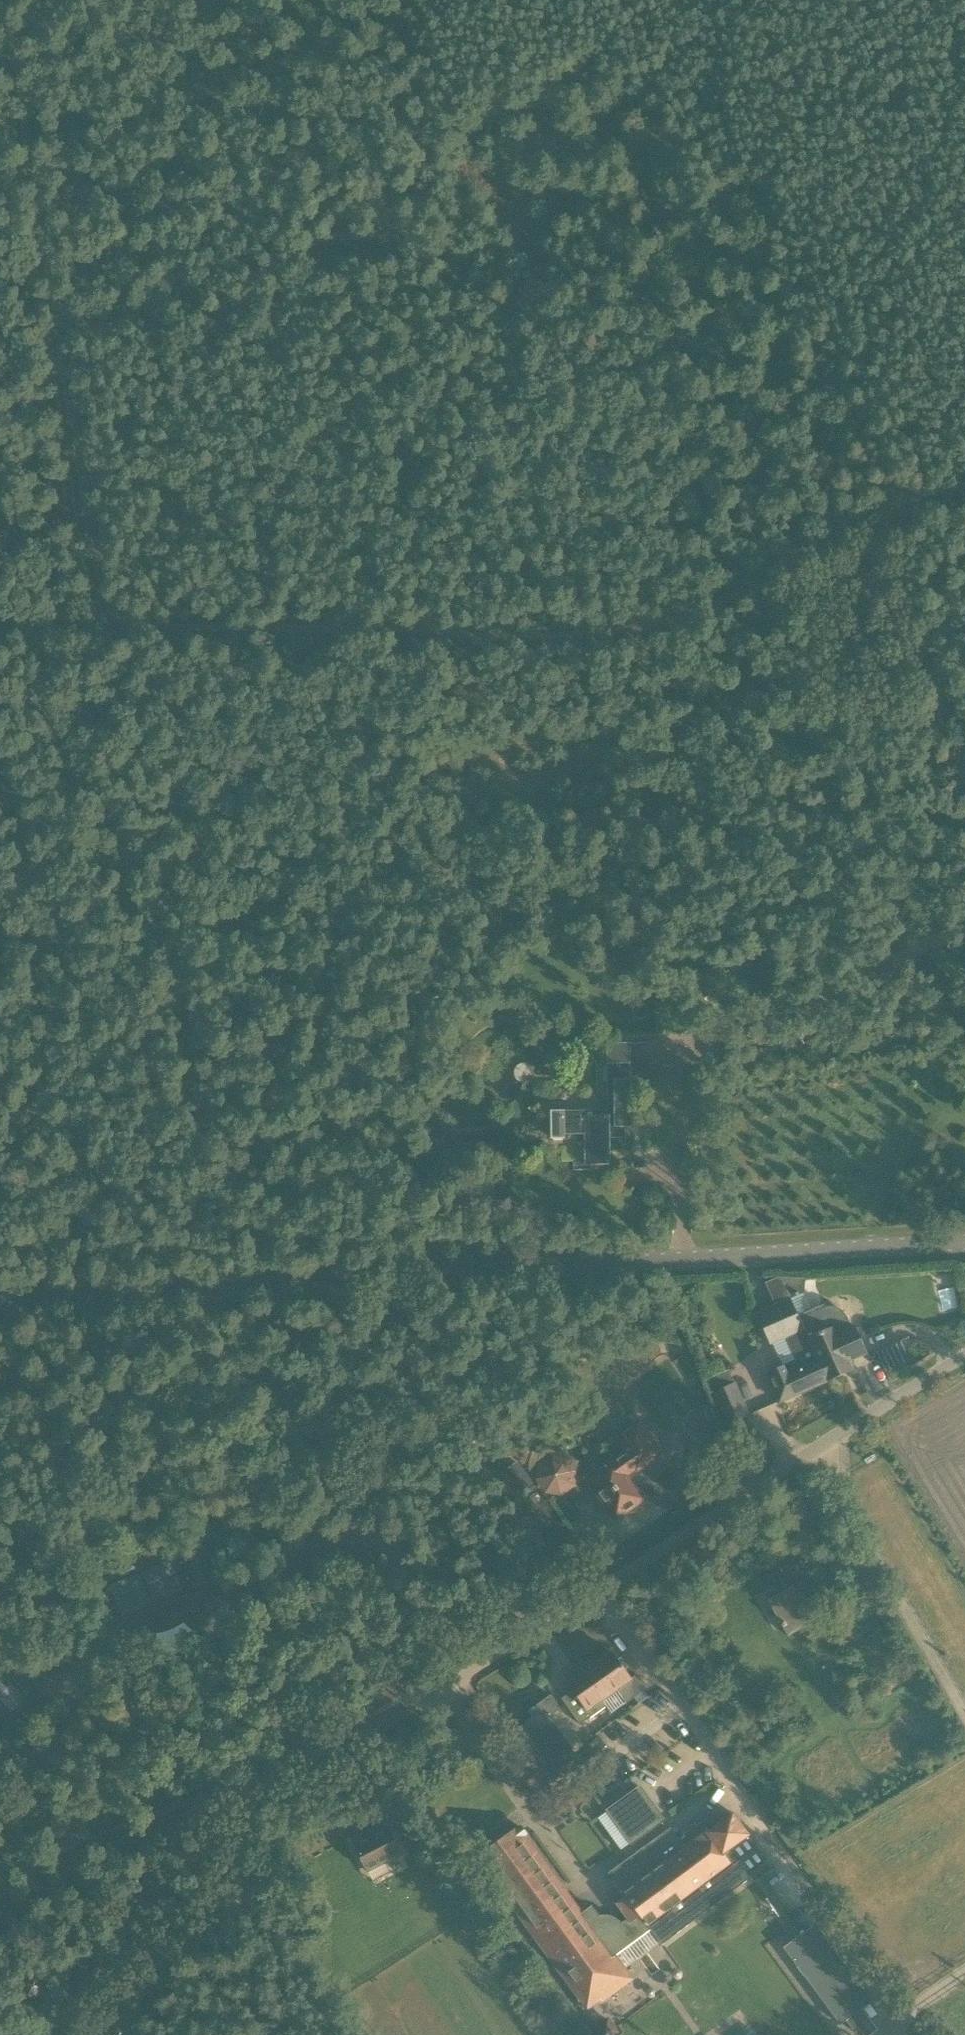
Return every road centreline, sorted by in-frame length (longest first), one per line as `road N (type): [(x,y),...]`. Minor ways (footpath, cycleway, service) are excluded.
road 1 (unclassified): [(964,1245),(0,1301)]
road 2 (unclassified): [(219,1792),(538,1635),(887,1395),(964,1354)]
road 3 (track): [(873,574),(817,577),(646,643),(106,629)]
road 4 (track): [(106,629),(199,1289)]
road 5 (track): [(219,1792),(195,1810),(88,1850),(0,1905)]
road 6 (track): [(873,574),(964,760)]

